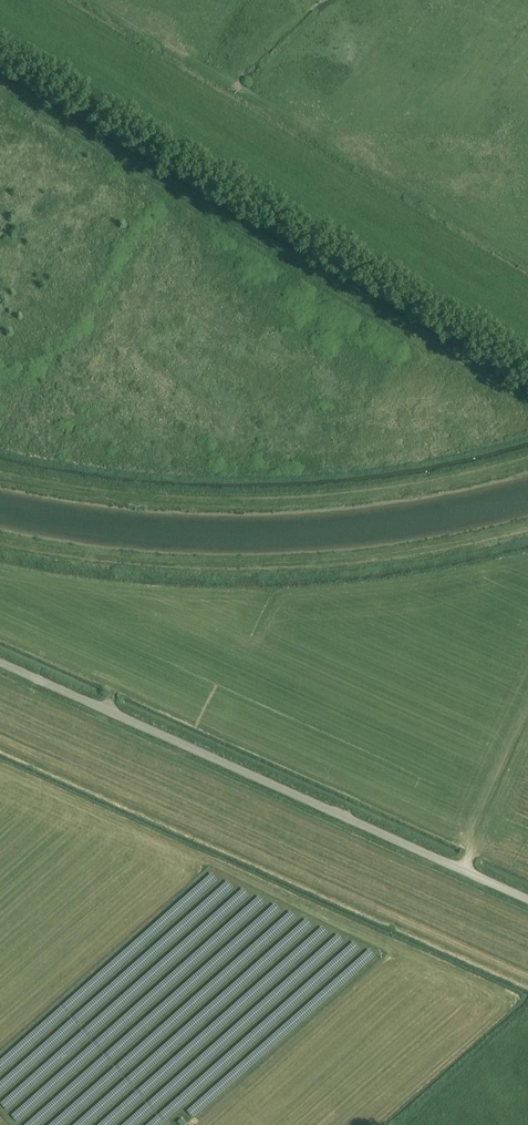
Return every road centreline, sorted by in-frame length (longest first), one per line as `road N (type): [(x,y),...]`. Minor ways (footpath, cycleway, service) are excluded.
road 1 (unclassified): [(527,898),(0,660)]

